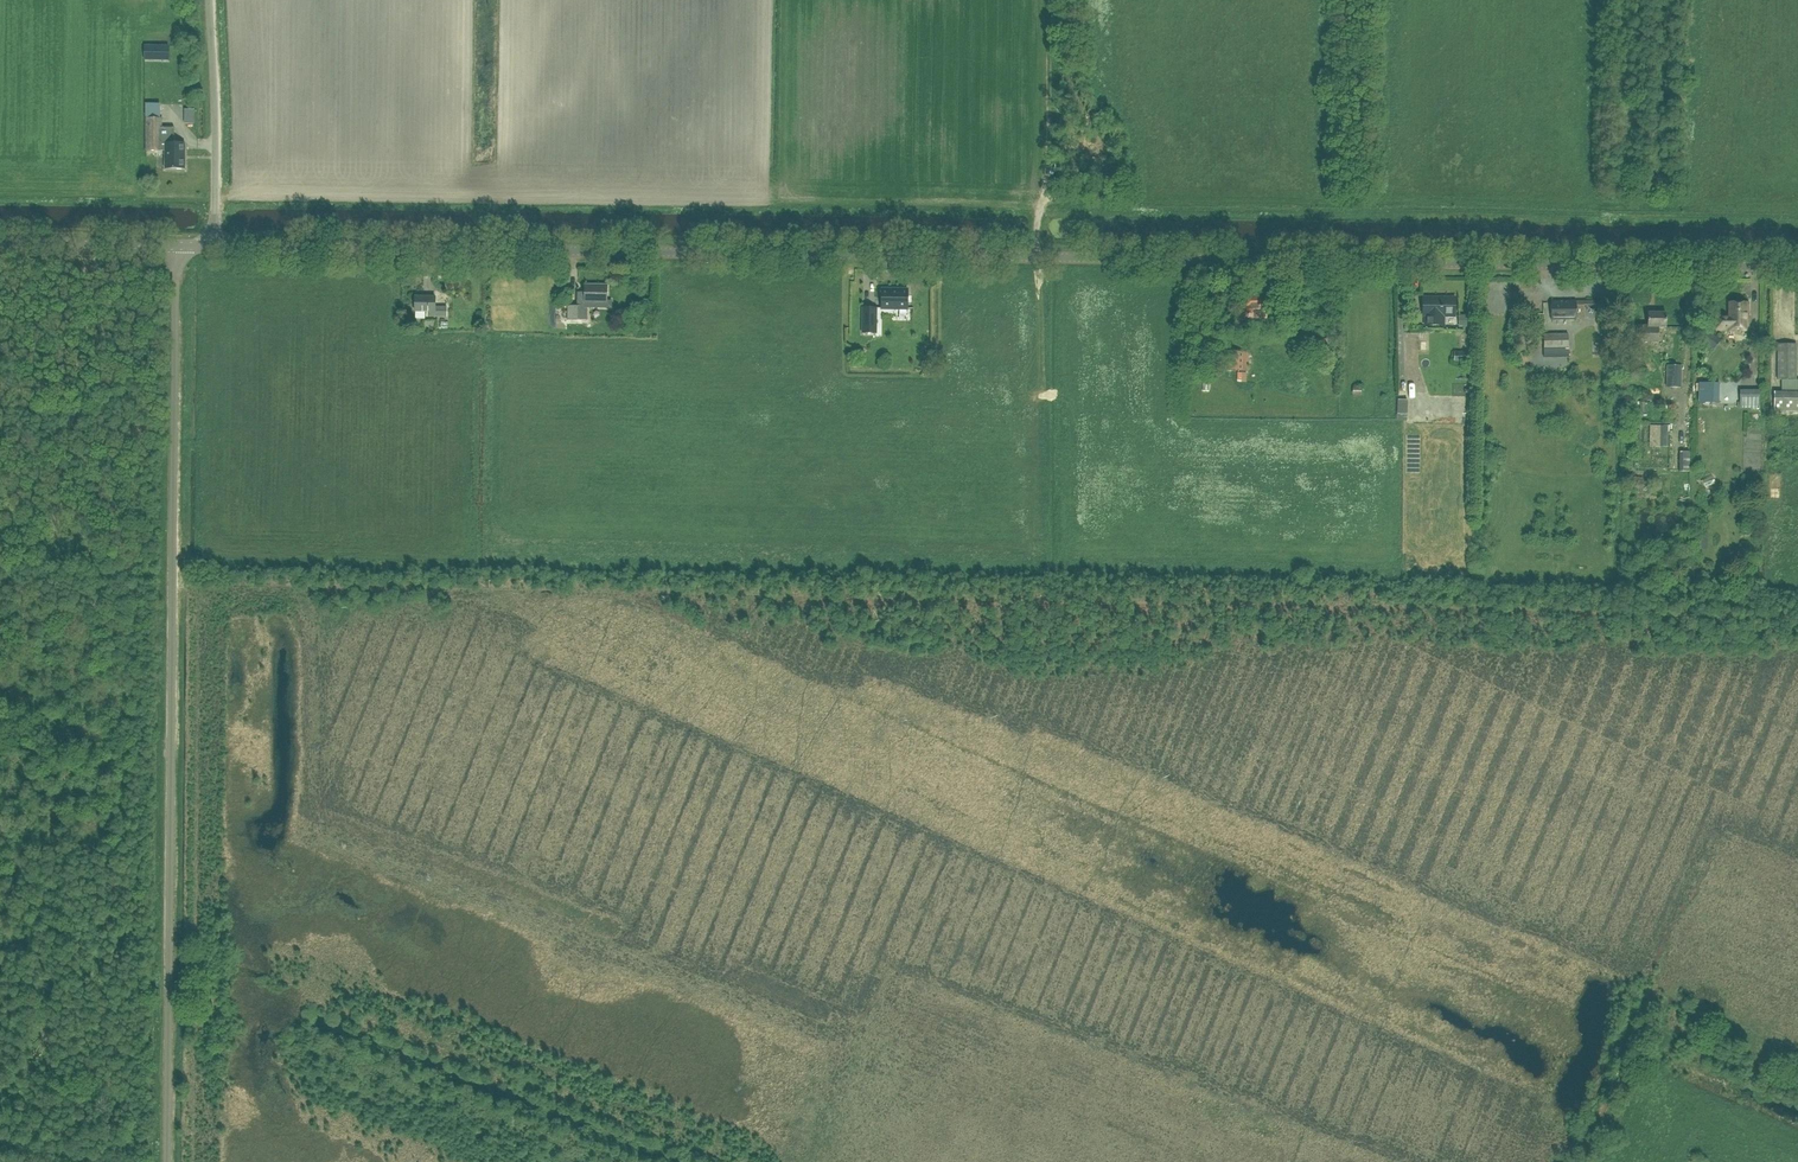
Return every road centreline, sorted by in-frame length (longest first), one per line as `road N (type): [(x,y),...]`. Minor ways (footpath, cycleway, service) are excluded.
road 1 (tertiary): [(1797,267),(215,245)]
road 2 (unclassified): [(168,1161),(176,244)]
road 3 (track): [(1035,257),(1046,179),(1047,0)]
road 4 (unclassified): [(215,245),(211,0)]
road 5 (tertiary): [(176,244),(0,242)]

